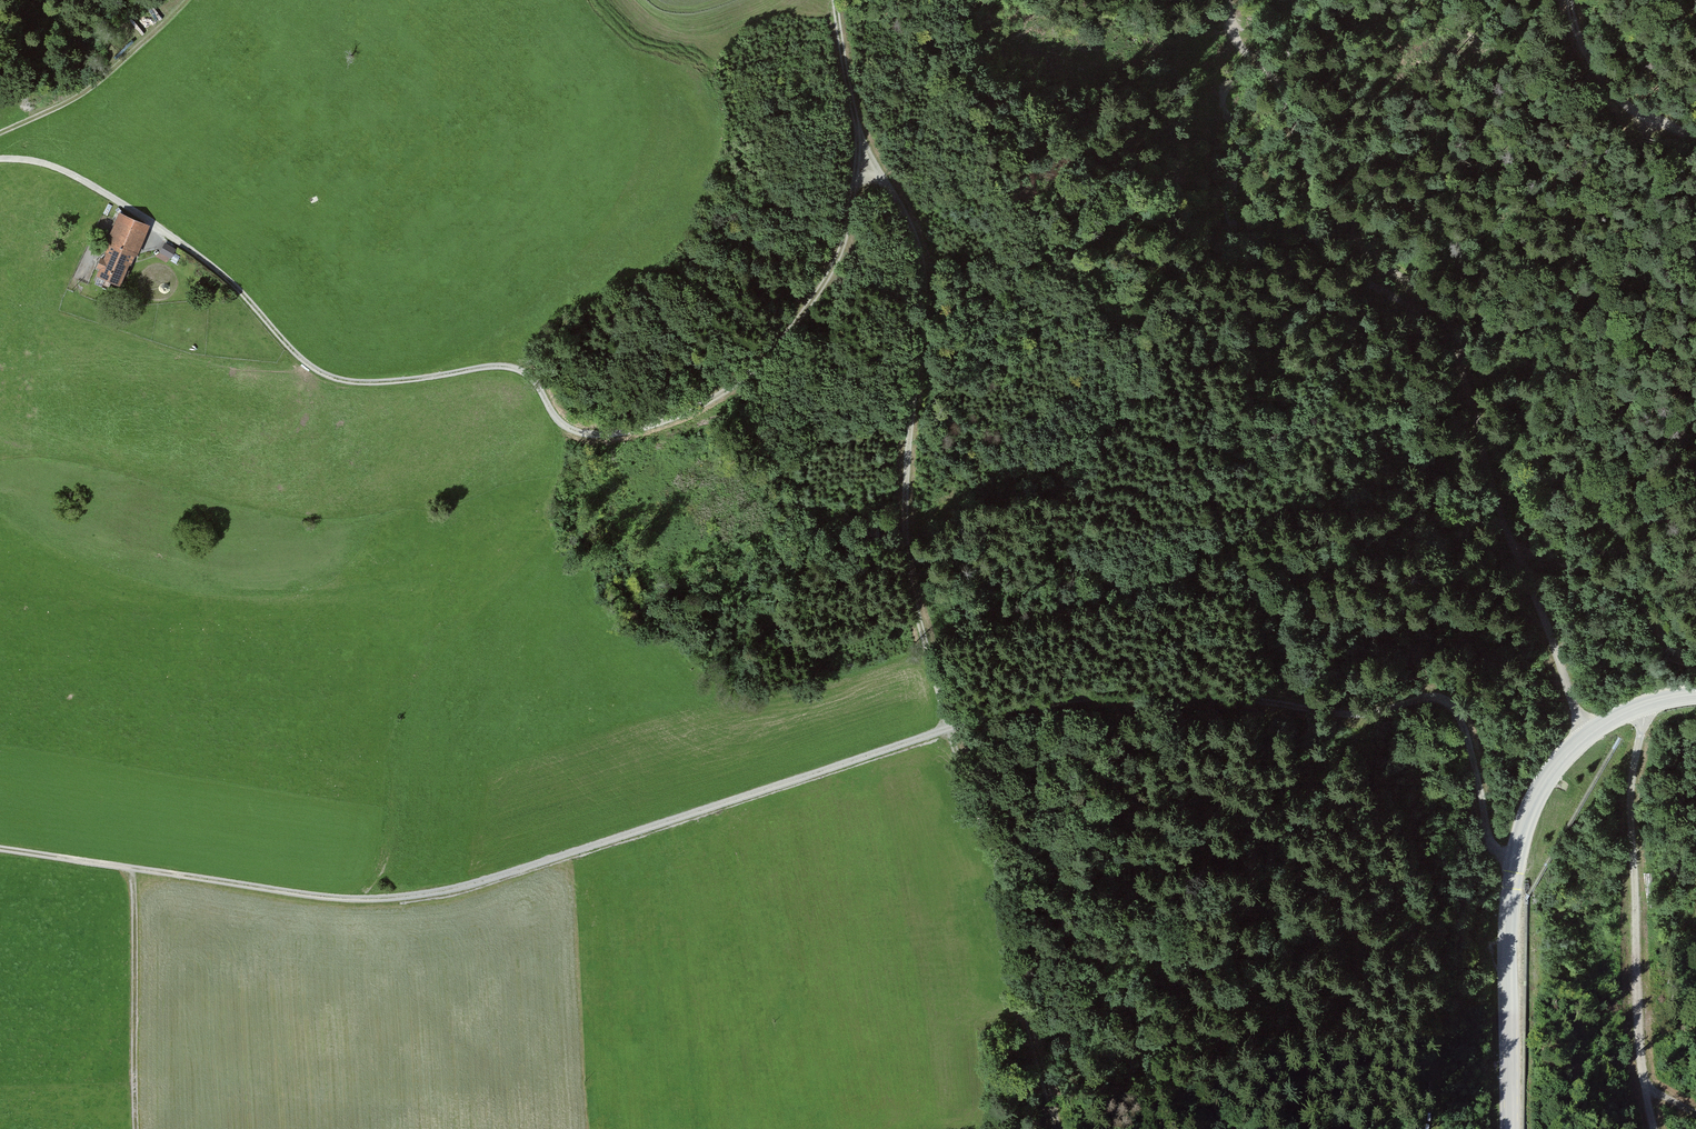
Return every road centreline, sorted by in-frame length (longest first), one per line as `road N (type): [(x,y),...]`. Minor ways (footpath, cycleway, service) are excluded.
road 1 (track): [(861,143),(848,227),(828,282),(769,352),(716,398),(651,425),(584,435),(558,419),(539,381),(510,365),(382,383),(340,384),(316,373),(179,238),(57,165),(0,156)]
road 2 (track): [(861,143),(891,187),(922,259),(906,511),(913,593),(955,749),(1002,878),(1055,1128)]
road 3 (track): [(948,728),(453,898),(366,903),(0,851)]
road 4 (track): [(1585,736),(1508,530),(1456,325),(1364,247),(1314,185),(1283,88),(1251,58),(1224,0)]
road 5 (track): [(948,728),(1084,696),(1140,693),(1352,713),(1441,700),(1468,732),(1491,844),(1515,859)]
road 6 (track): [(1653,1128),(1639,1053),(1631,810),(1641,706)]
road 7 (track): [(131,871),(136,1128)]
road 8 (track): [(0,135),(76,97),(192,0)]
road 9 (track): [(1570,0),(1603,84),(1695,139)]
road 10 (track): [(1518,557),(1562,560),(1633,595),(1664,636)]
road 11 (track): [(835,0),(861,143)]

